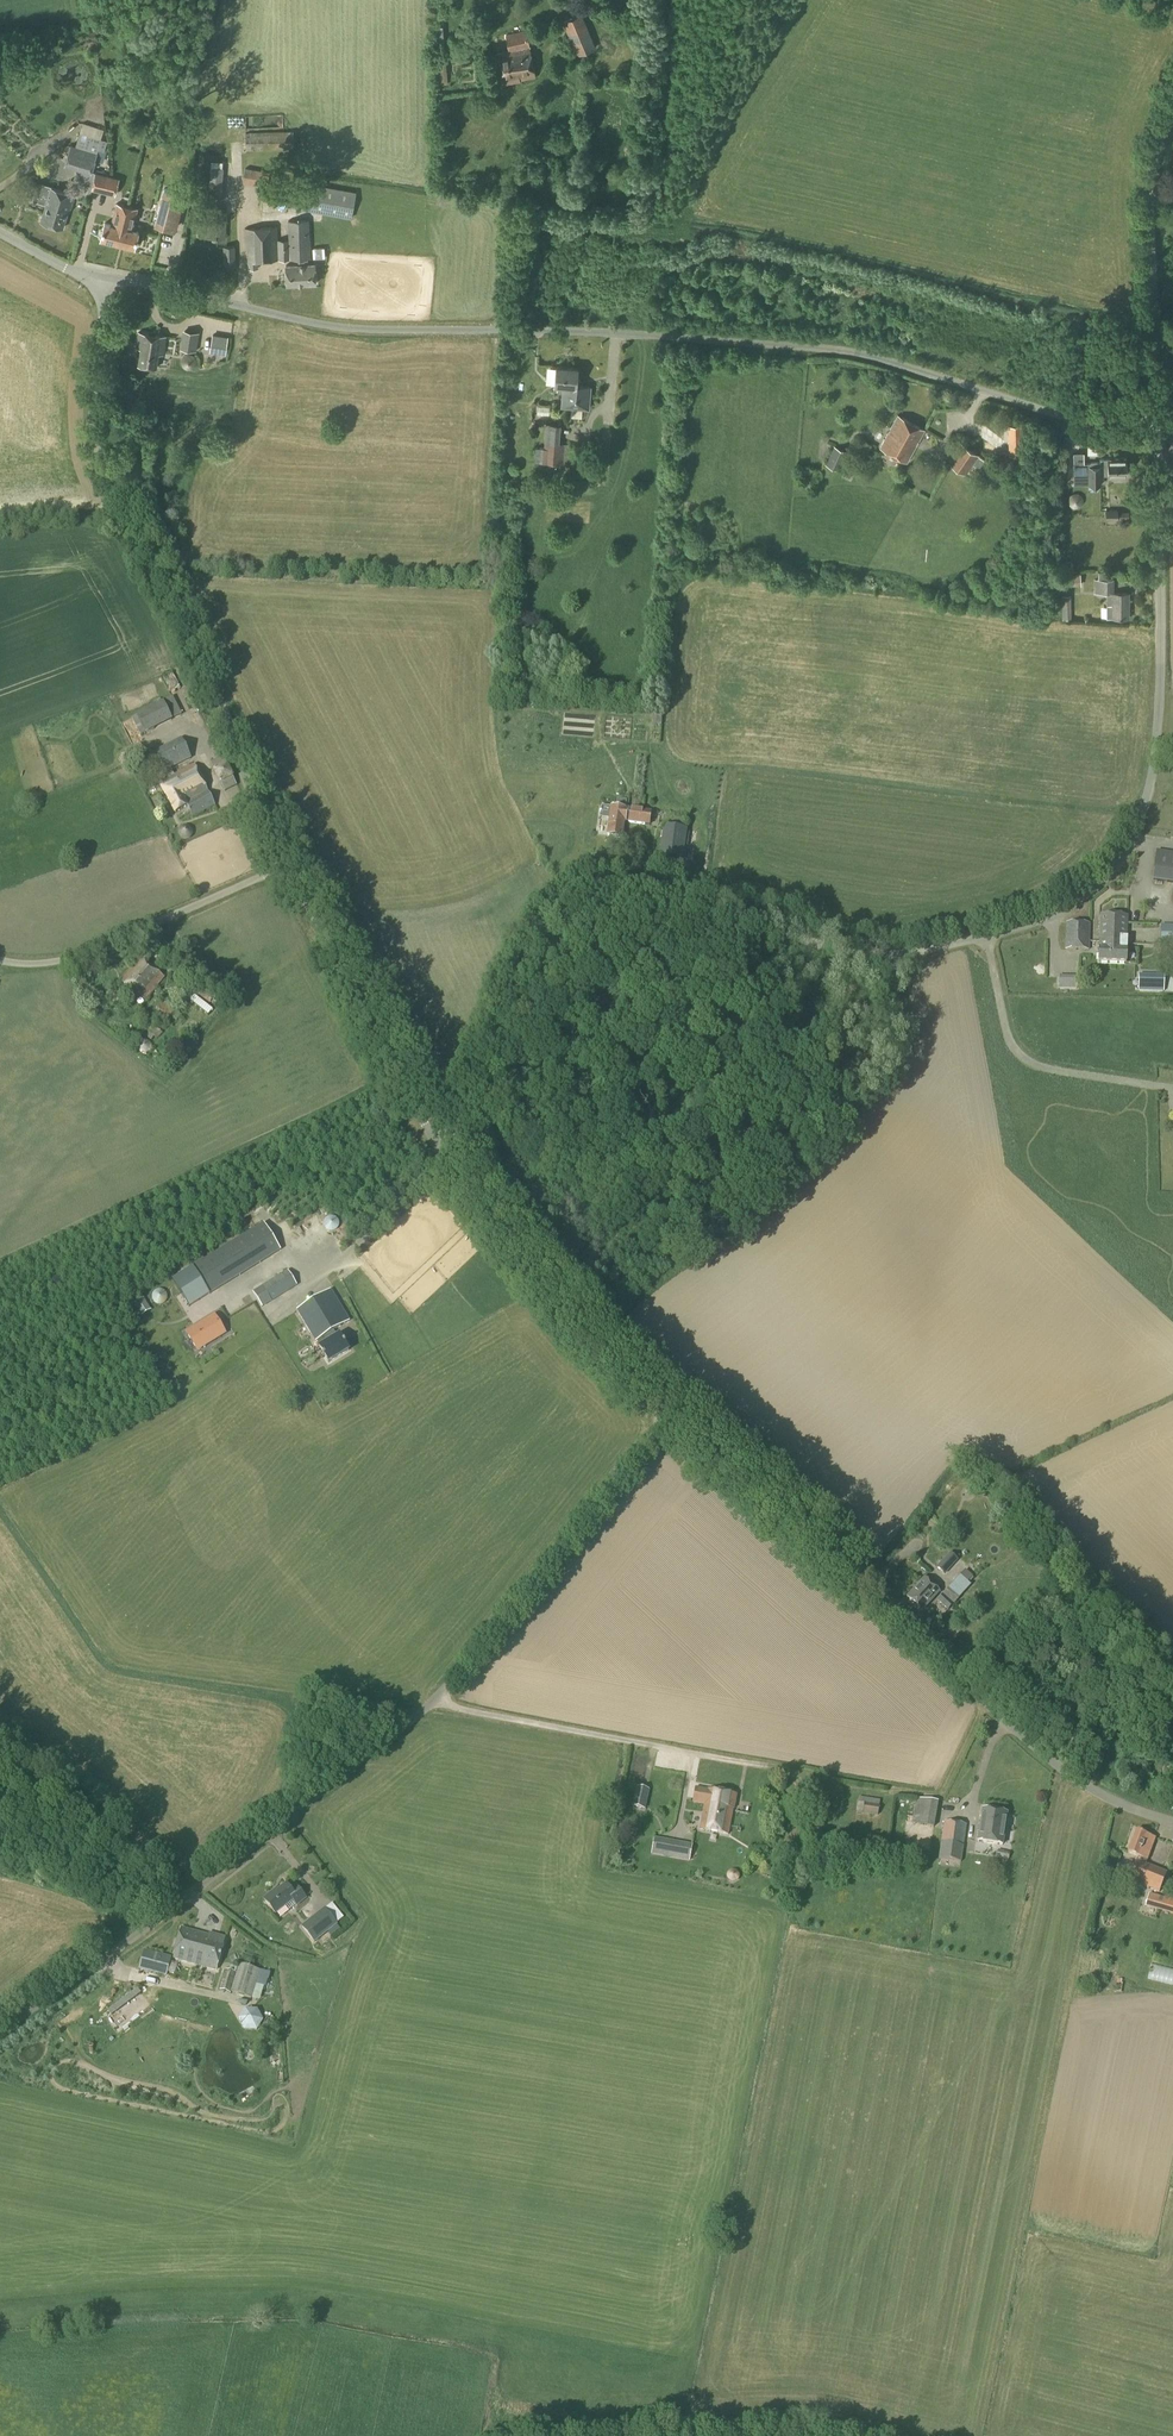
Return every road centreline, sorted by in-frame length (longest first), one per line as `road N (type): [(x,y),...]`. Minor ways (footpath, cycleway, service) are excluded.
road 1 (unclassified): [(443,1159),(548,934),(590,895),(669,891),(817,947),(890,954),(1045,919),(1091,892),(1119,863),(1134,838),(1159,730),(1164,420)]
road 2 (unclassified): [(105,283),(356,331),(644,336),(870,358),(1071,420),(1164,420)]
road 3 (unclassified): [(0,2031),(435,1701),(669,1416)]
road 4 (unclassified): [(1172,1824),(1122,1806),(1051,1764),(669,1416)]
road 5 (unclassified): [(285,866),(207,676),(100,455),(94,419),(105,283)]
road 6 (unclassified): [(669,1416),(570,1320),(443,1159)]
road 7 (unclassified): [(443,1159),(285,866)]
road 8 (unclassified): [(1164,420),(1152,175),(1172,108)]
road 9 (unclassified): [(285,866),(76,954),(32,965),(0,961)]

